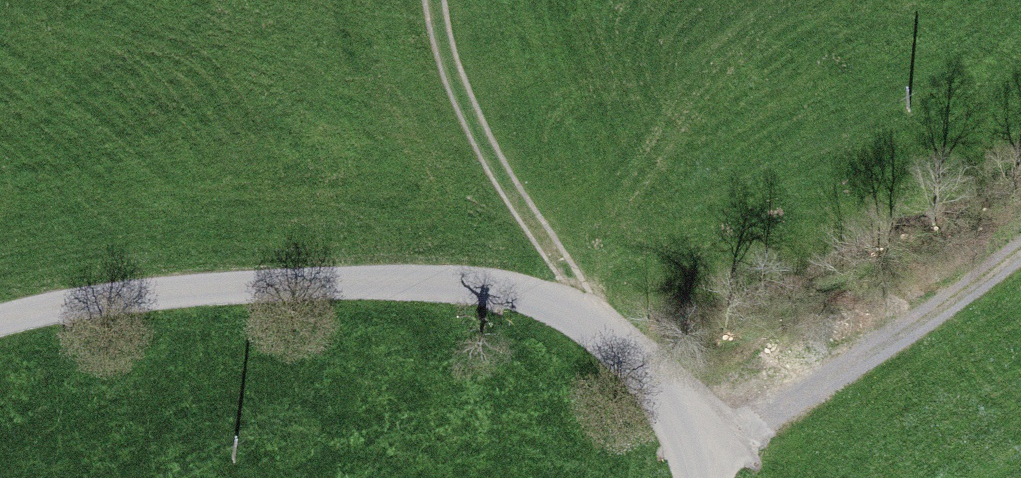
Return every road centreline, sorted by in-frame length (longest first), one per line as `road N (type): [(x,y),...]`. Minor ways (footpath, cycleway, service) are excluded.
road 1 (track): [(602,323),(525,293),(382,281),(143,293),(0,321)]
road 2 (track): [(1020,263),(692,450)]
road 3 (track): [(426,0),(435,56),(500,174),(602,323)]
road 4 (track): [(692,450),(658,383),(602,323)]

